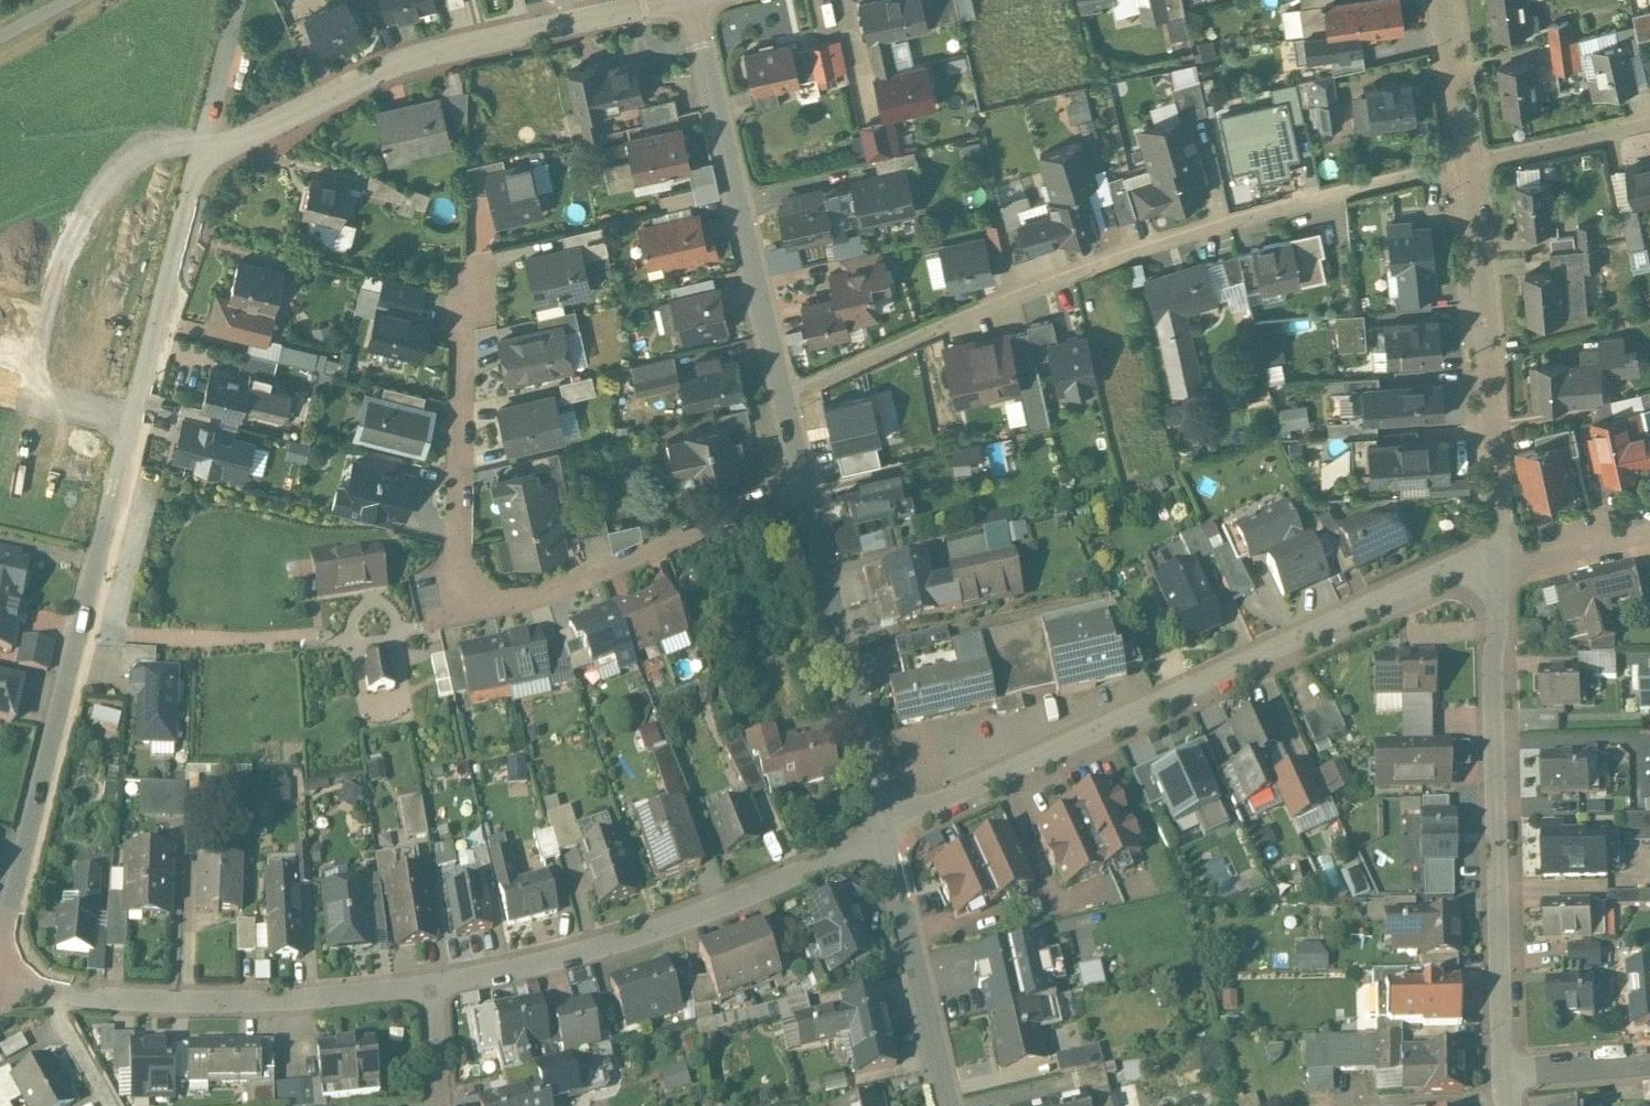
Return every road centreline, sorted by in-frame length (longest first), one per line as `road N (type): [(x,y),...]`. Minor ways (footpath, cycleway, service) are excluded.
road 1 (residential): [(203,158),(0,942)]
road 2 (residential): [(790,389),(1168,241),(1466,160)]
road 3 (residential): [(810,476),(530,597),(472,595),(458,576),(455,547),(465,285)]
road 4 (residential): [(1494,559),(1423,578),(885,826)]
road 5 (residential): [(1494,559),(1503,1074)]
road 6 (residential): [(203,158),(391,68),(666,0)]
road 7 (residential): [(885,826),(709,909),(556,960),(432,985)]
road 8 (residential): [(691,0),(790,389)]
road 9 (residential): [(1466,160),(1494,559)]
road 10 (residential): [(432,985),(272,1001),(129,1001),(46,989)]
road 11 (residential): [(810,476),(885,826)]
road 12 (residential): [(885,826),(949,1105)]
road 13 (residential): [(1466,160),(1649,120)]
road 14 (residential): [(1439,0),(1466,160)]
road 15 (residential): [(1649,520),(1494,559)]
road 16 (residential): [(1503,1074),(1649,1062)]
road 17 (residential): [(46,989),(112,1105)]
road 18 (residential): [(232,34),(203,158)]
road 19 (residential): [(432,985),(438,1105)]

